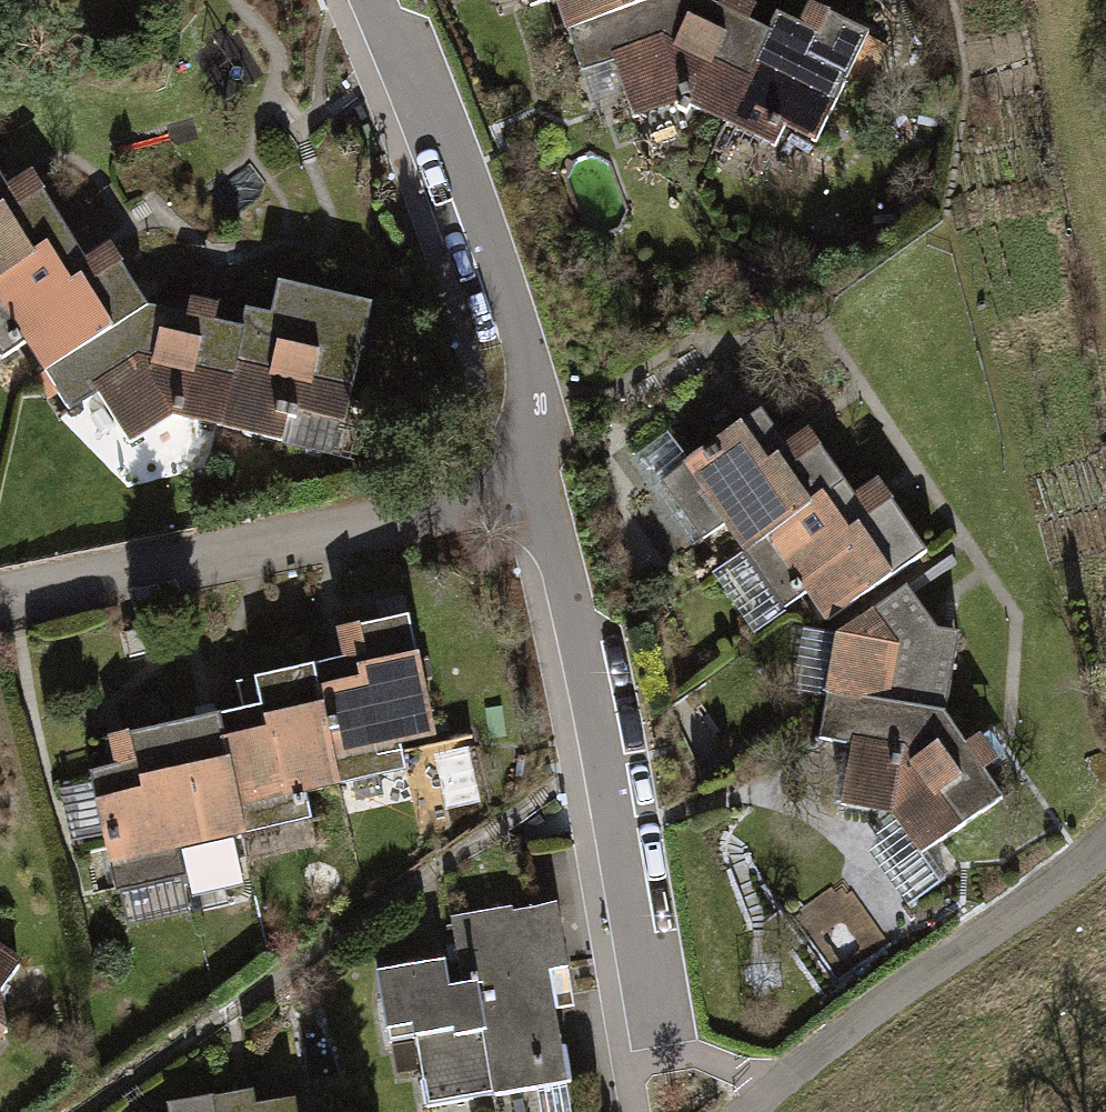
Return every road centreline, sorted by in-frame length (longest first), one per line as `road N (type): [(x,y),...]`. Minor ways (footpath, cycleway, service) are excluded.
road 1 (residential): [(656,1054),(571,574),(509,486)]
road 2 (residential): [(0,609),(467,511),(509,486)]
road 3 (residential): [(509,486),(534,399),(522,328),(441,112),(376,0)]
road 4 (track): [(751,1111),(857,1023),(1105,841)]

